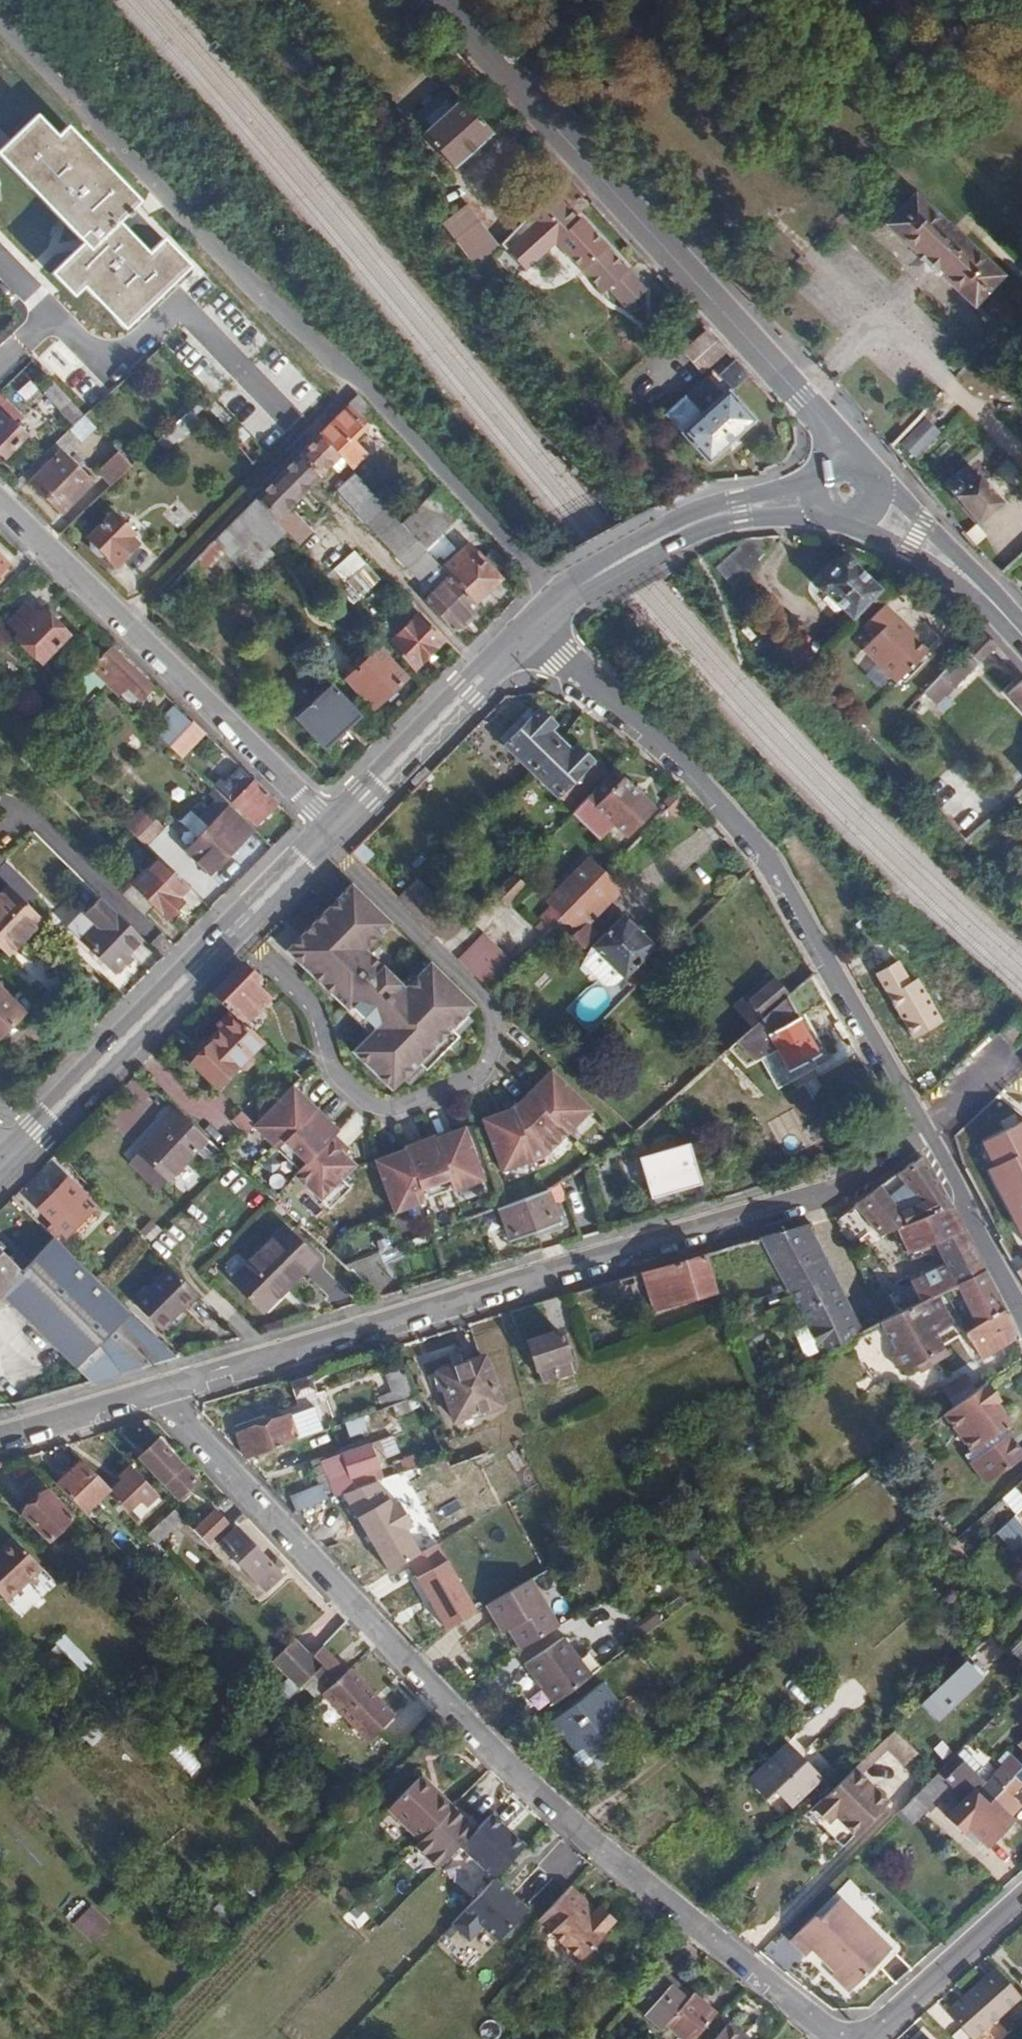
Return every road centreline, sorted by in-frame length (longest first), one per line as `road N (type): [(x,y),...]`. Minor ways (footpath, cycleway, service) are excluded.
road 1 (unclassified): [(841,2038),(609,1859),(455,1711),(158,1393)]
road 2 (unclassified): [(158,1393),(813,1197),(875,1170),(927,1130)]
road 3 (unclassified): [(927,1130),(764,853),(713,796),(526,627)]
road 4 (secondary): [(838,459),(838,439),(445,0)]
road 5 (secondary): [(327,821),(3,1151)]
road 6 (secondary): [(17,1164),(341,835)]
road 7 (residential): [(327,821),(0,498)]
road 8 (secondary): [(526,627),(554,600),(707,516),(813,497)]
road 9 (secondary): [(341,835),(505,664),(526,627)]
road 10 (secondary): [(526,627),(488,651),(327,821)]
road 11 (unclassified): [(1021,1314),(927,1130)]
road 12 (unclassified): [(872,2038),(1021,1906)]
road 13 (tertiary): [(872,508),(985,594),(1021,635)]
road 14 (unclassified): [(0,1438),(158,1393)]

